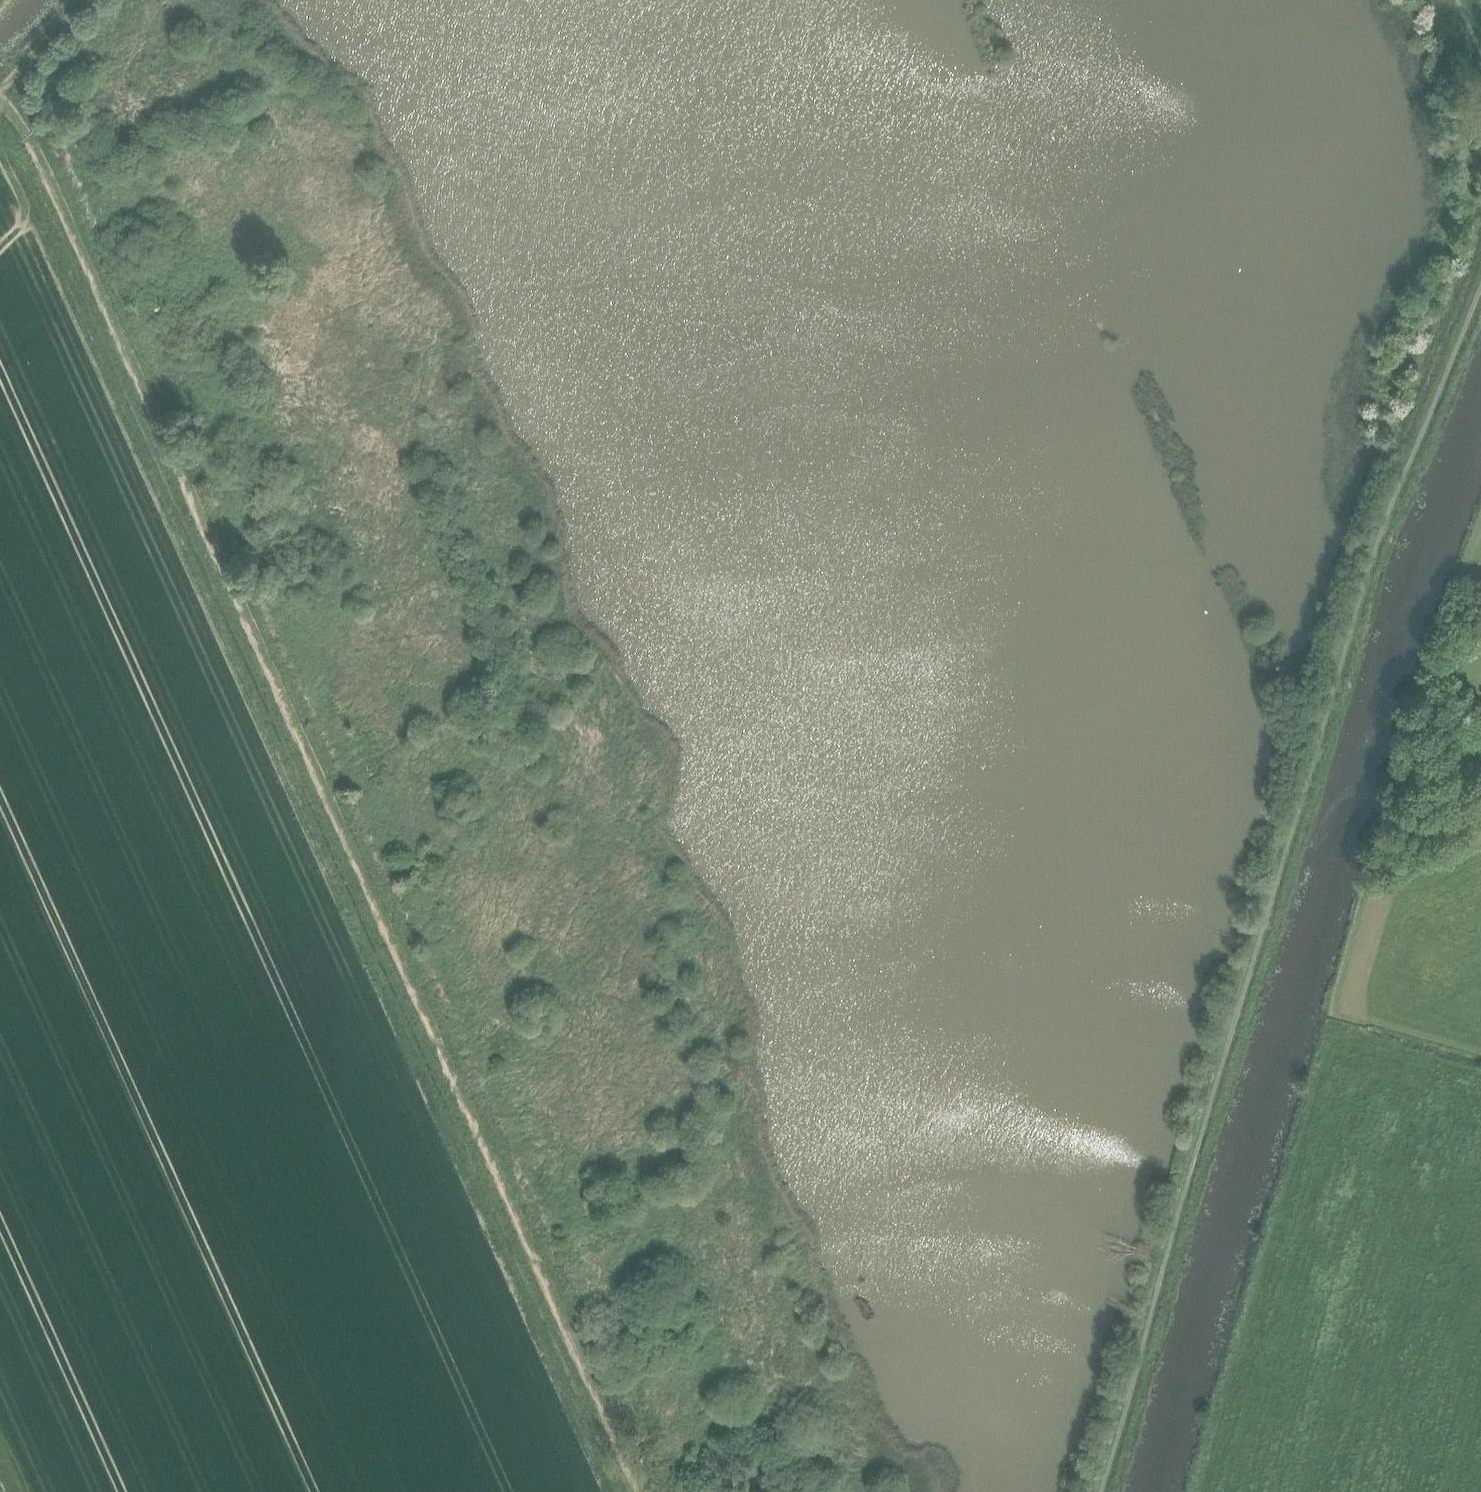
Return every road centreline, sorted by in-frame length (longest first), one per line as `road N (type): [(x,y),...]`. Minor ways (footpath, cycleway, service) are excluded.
road 1 (track): [(0,103),(28,133),(646,1491)]

